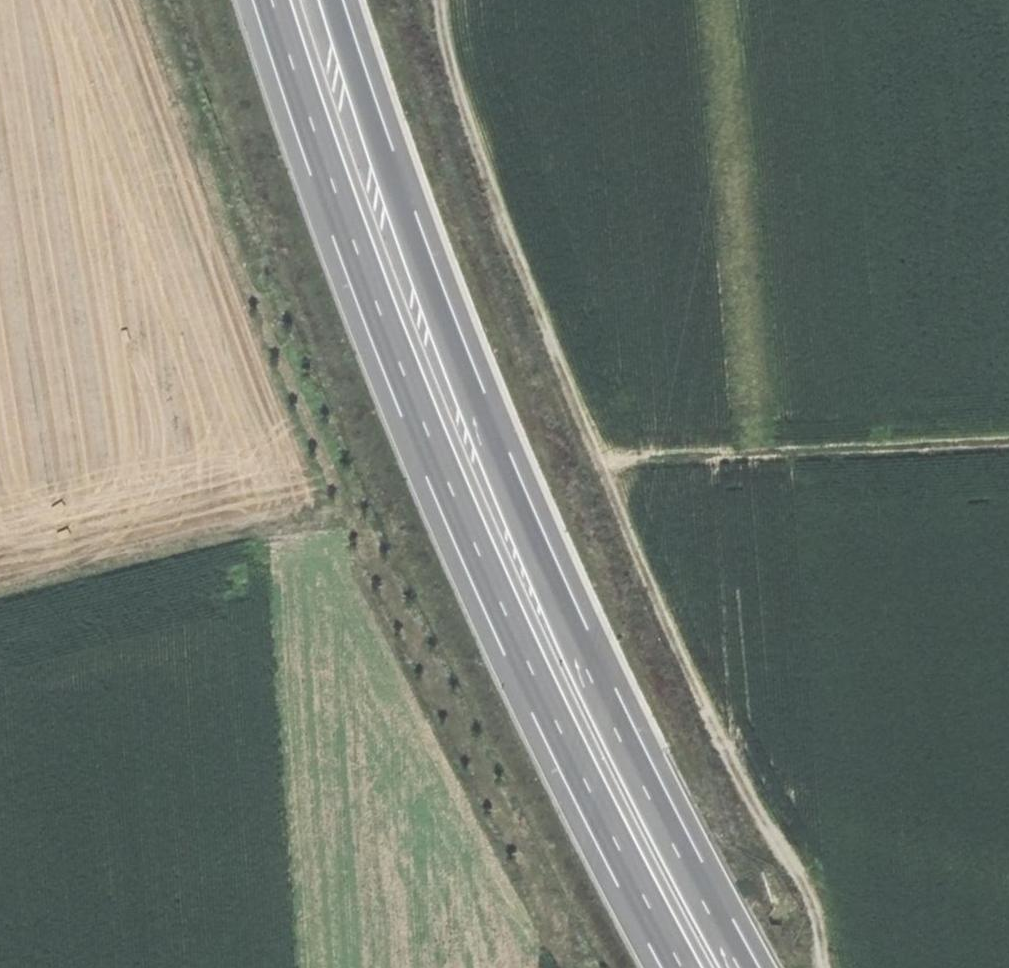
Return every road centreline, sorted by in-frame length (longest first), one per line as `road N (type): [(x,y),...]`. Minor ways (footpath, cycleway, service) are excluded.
road 1 (track): [(156,0),(351,512),(585,967)]
road 2 (trunk): [(272,0),(424,425),(530,667),(684,967)]
road 3 (trunk): [(741,967),(589,675),(479,417),(331,0)]
road 4 (track): [(825,967),(815,907),(701,707),(596,464),(495,208),(457,91),(440,0)]
road 5 (track): [(596,464),(1008,444)]
road 6 (track): [(0,587),(351,512)]

